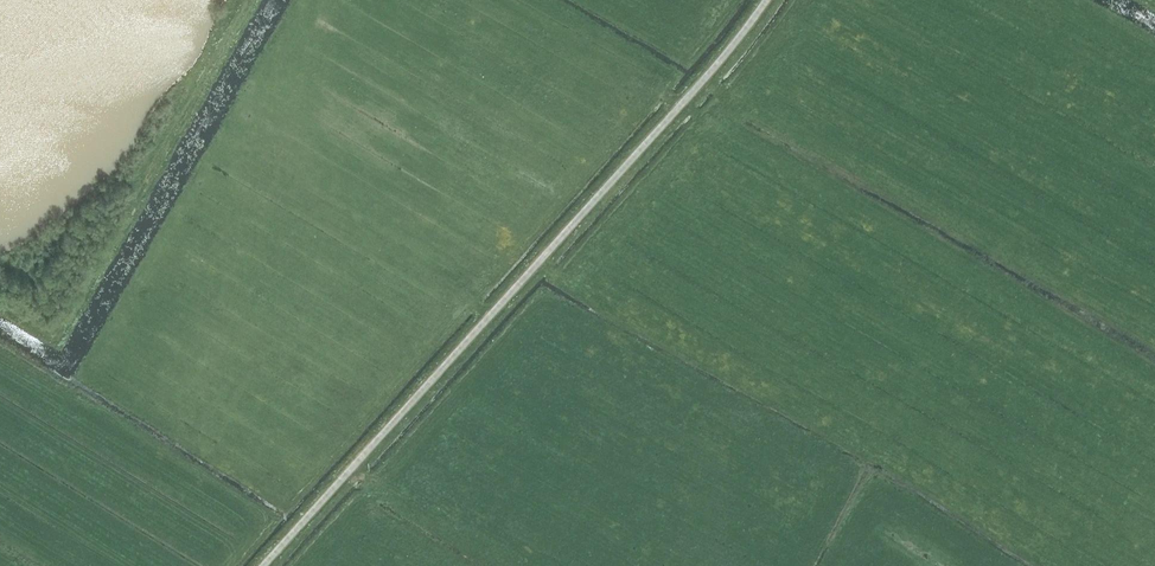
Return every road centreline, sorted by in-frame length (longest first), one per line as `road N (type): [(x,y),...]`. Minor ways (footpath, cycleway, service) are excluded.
road 1 (unclassified): [(263,565),(714,71),(770,0)]

